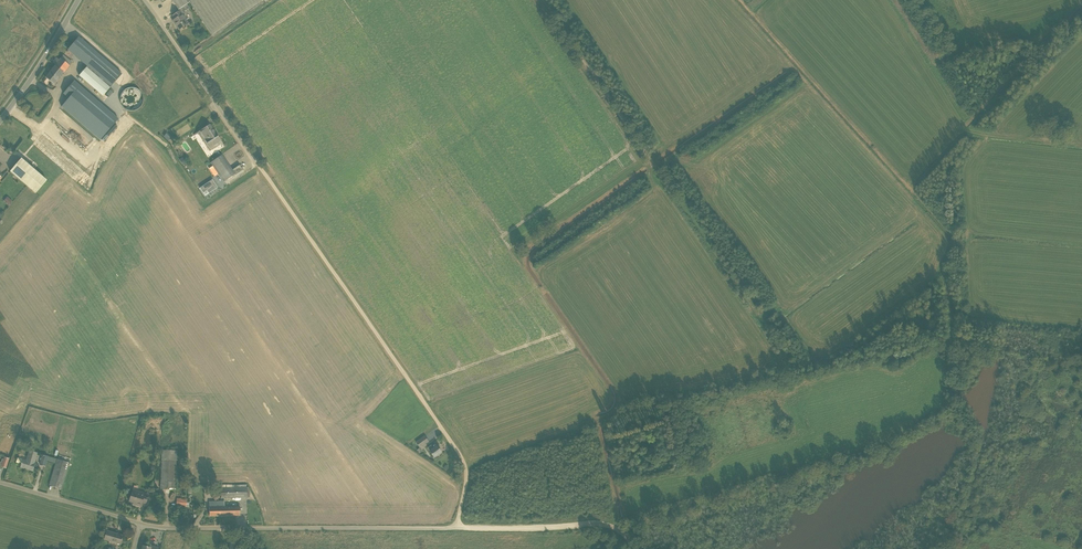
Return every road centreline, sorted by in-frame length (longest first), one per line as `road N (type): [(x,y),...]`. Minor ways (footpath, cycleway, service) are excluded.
road 1 (track): [(656,168),(787,360),(781,373),(596,421)]
road 2 (track): [(456,528),(464,460),(258,163)]
road 3 (track): [(954,341),(943,268),(950,233),(741,0)]
road 4 (unclassified): [(456,528),(142,524)]
road 5 (track): [(656,168),(795,71),(730,0)]
road 6 (track): [(540,0),(656,168)]
road 7 (unclassified): [(258,163),(143,0)]
road 8 (track): [(456,528),(619,528)]
road 9 (unclassified): [(142,524),(0,483)]
road 10 (track): [(596,421),(467,467)]
road 11 (track): [(1081,145),(960,129)]

